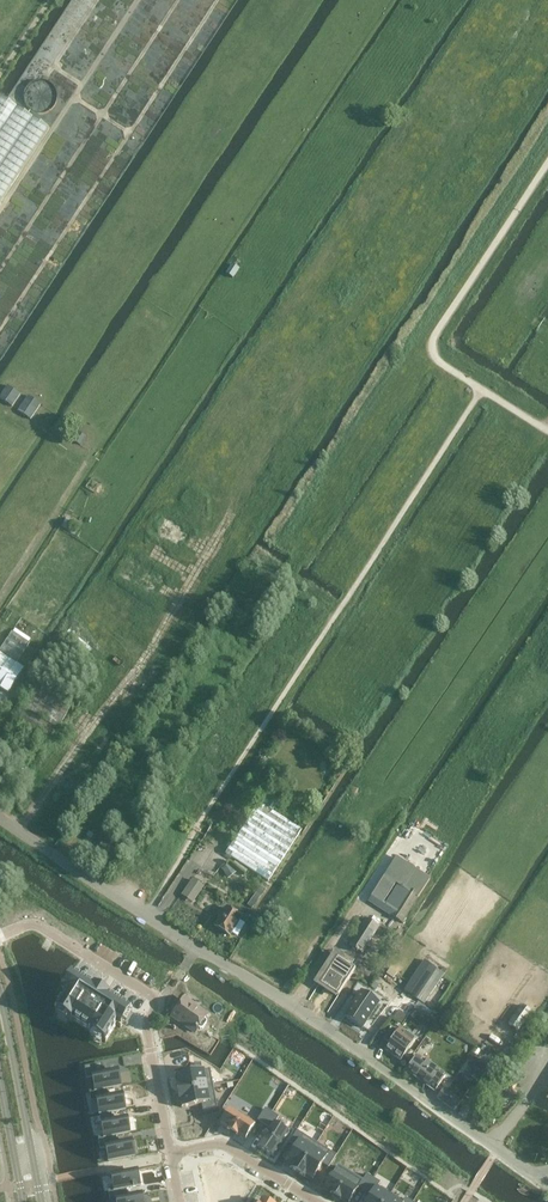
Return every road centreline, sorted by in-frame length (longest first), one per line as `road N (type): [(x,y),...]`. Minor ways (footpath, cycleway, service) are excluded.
road 1 (unclassified): [(547,1187),(320,1022),(0,819)]
road 2 (track): [(229,515),(131,678),(15,830)]
road 3 (residential): [(0,936),(41,927),(152,996),(153,1066)]
road 4 (residential): [(318,1201),(223,1144),(171,1152)]
road 5 (secondary): [(32,1152),(0,992)]

